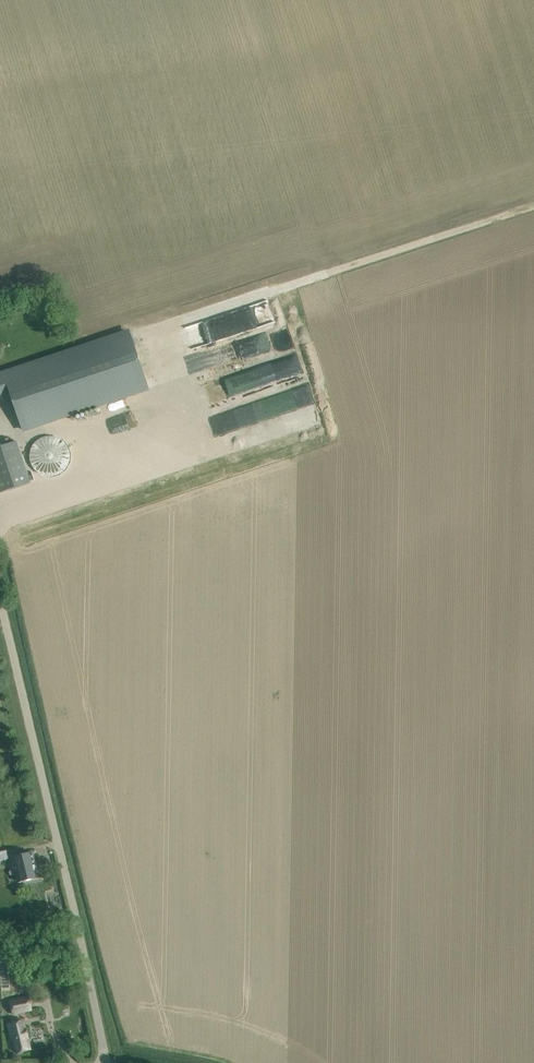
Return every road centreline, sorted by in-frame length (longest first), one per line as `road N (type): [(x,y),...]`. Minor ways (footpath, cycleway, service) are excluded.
road 1 (unclassified): [(115,1062),(0,600)]

